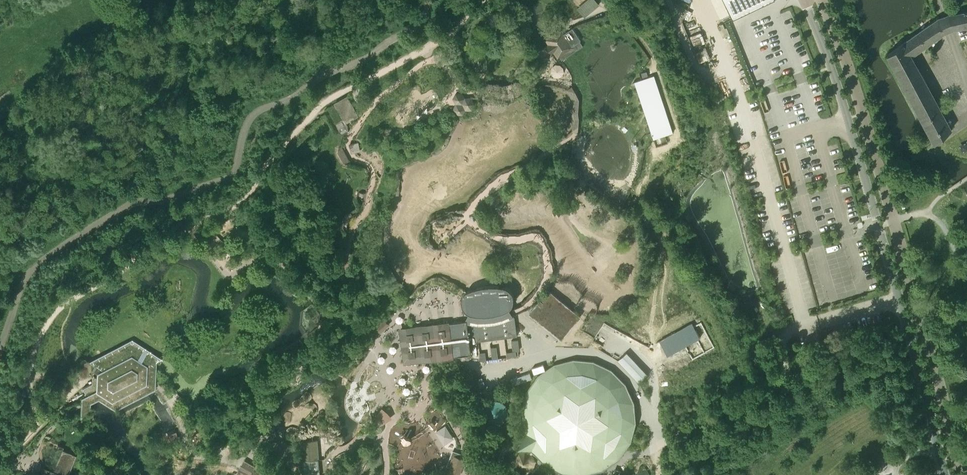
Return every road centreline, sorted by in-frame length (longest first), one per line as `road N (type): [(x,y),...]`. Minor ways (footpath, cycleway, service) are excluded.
road 1 (residential): [(944,474),(839,88),(804,0)]

